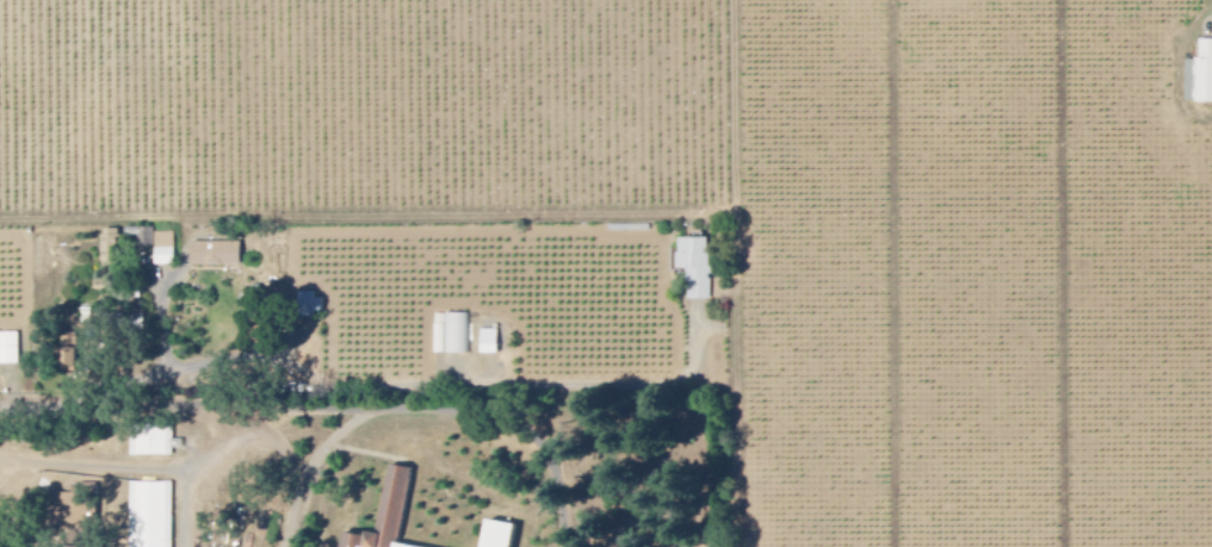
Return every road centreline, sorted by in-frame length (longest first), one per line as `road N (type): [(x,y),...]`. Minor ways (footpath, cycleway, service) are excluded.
road 1 (residential): [(37,411),(247,358),(339,392),(670,389),(698,366),(694,309)]
road 2 (residential): [(289,546),(324,460),(367,414),(458,410),(534,433),(563,487),(572,546)]
road 3 (residential): [(367,414),(0,411)]

